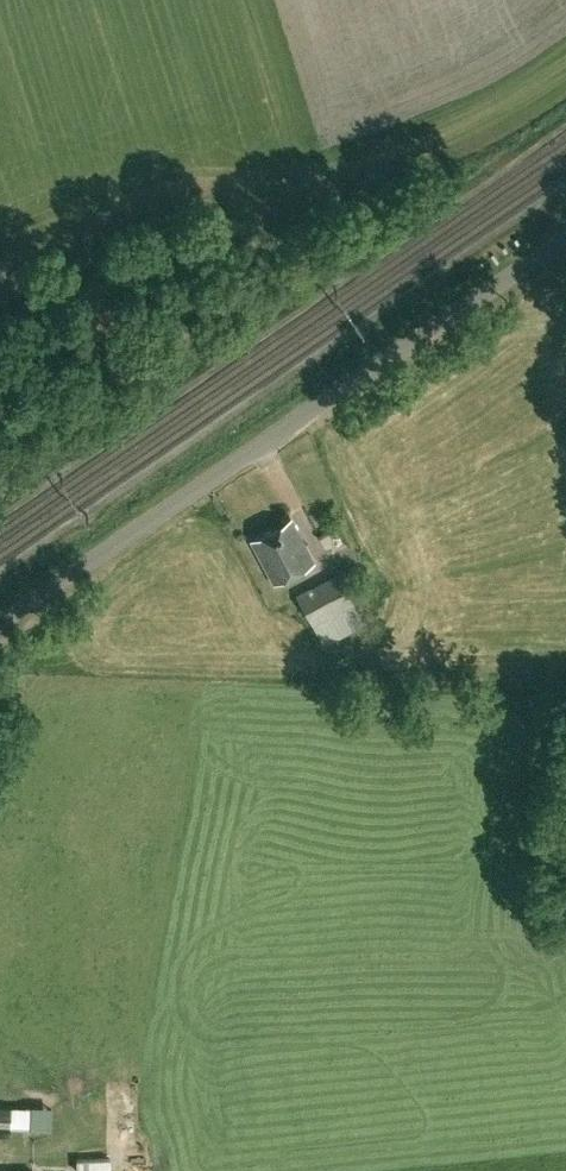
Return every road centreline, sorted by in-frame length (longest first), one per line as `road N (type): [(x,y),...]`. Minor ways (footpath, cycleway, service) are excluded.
road 1 (unclassified): [(0,623),(565,231)]
road 2 (track): [(181,257),(0,317)]

